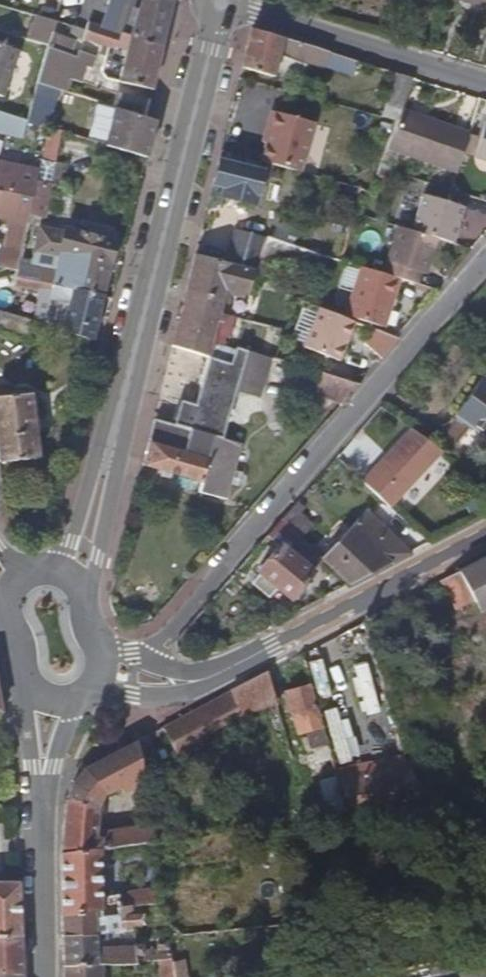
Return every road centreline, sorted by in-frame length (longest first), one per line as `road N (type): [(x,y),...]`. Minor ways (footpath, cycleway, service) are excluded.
road 1 (residential): [(150,666),(159,645),(485,262)]
road 2 (secondary): [(143,323),(223,3)]
road 3 (tertiary): [(198,678),(485,533)]
road 4 (secondary): [(82,608),(143,323)]
road 5 (residential): [(223,3),(485,82)]
road 6 (secondary): [(143,323),(78,539),(46,568)]
road 7 (secondary): [(43,796),(45,976)]

